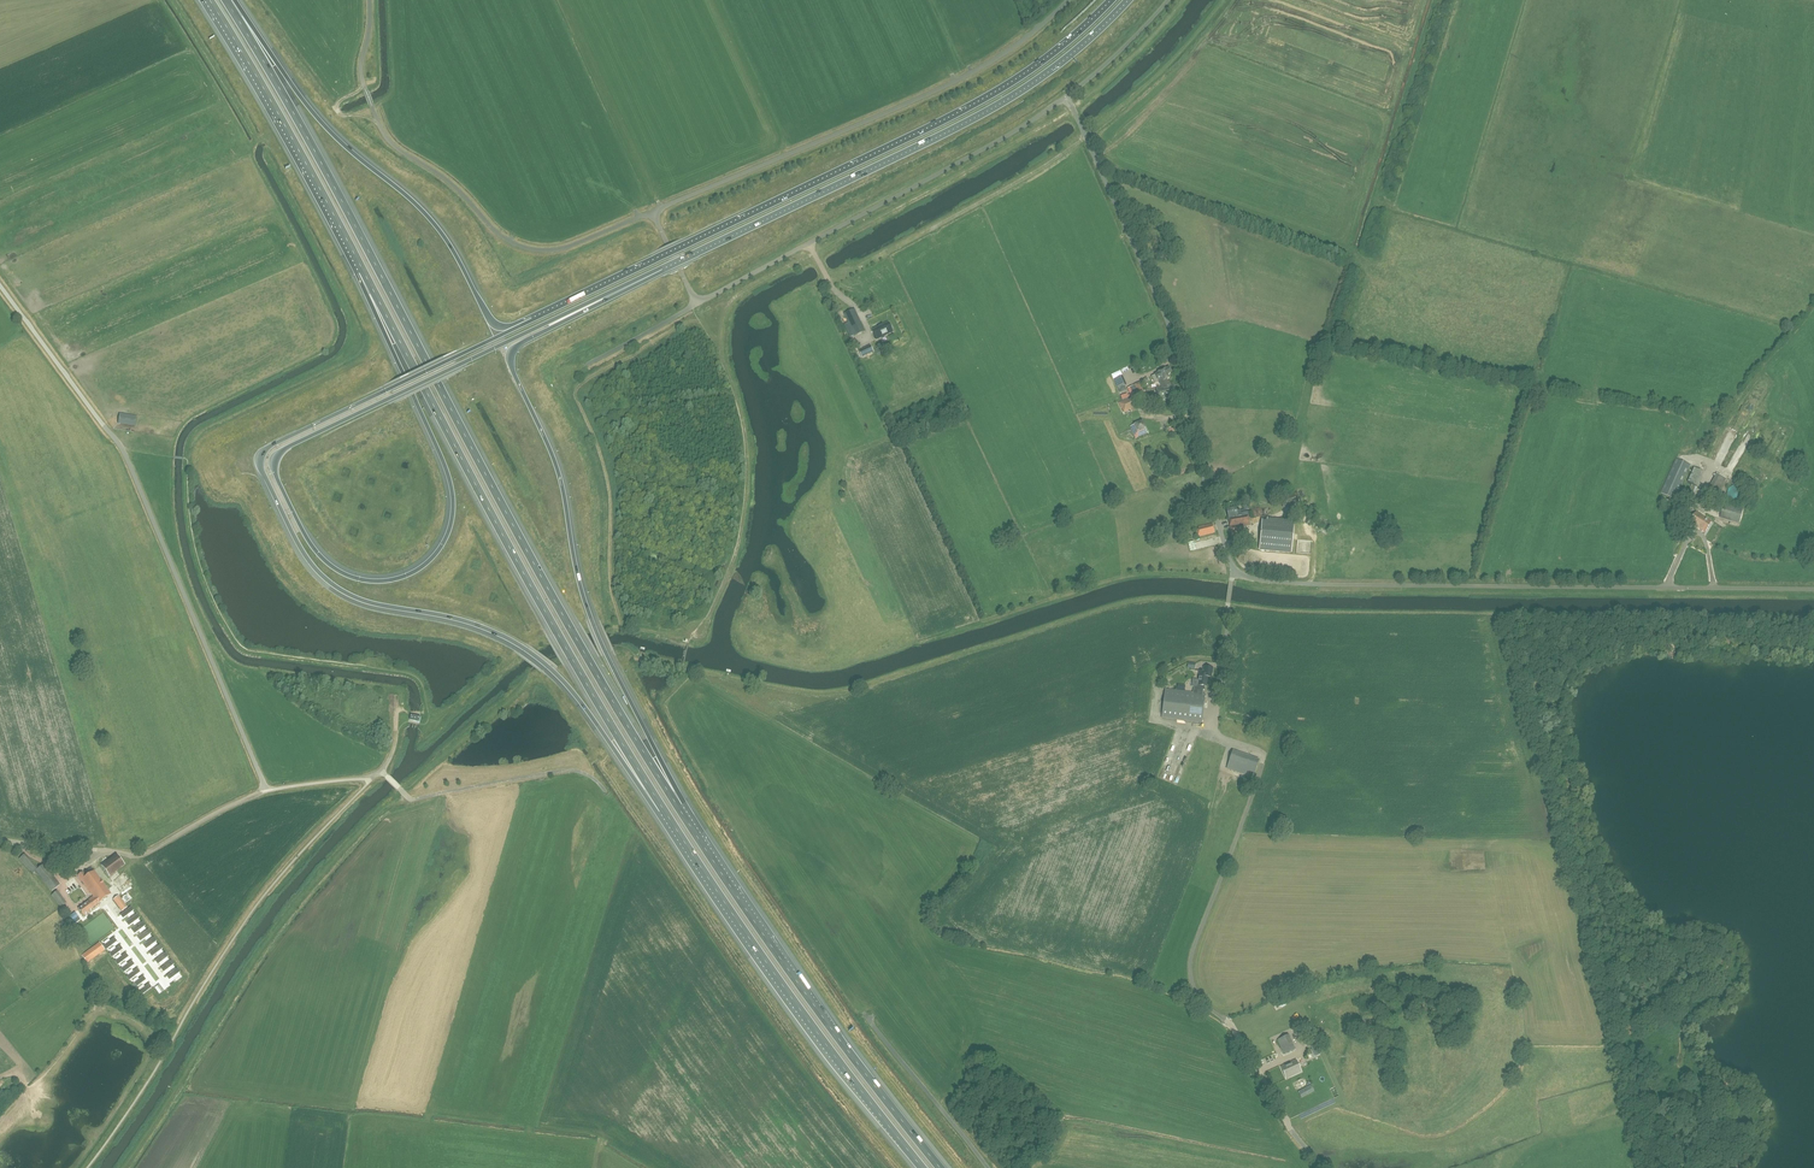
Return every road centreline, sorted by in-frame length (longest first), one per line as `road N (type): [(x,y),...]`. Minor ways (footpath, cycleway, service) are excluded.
road 1 (motorway): [(677,805),(570,629),(226,0)]
road 2 (trunk): [(1113,0),(1059,50),(978,104),(528,322)]
road 3 (motorway): [(677,805),(593,625),(556,466),(509,359),(519,343),(661,267)]
road 4 (motorway): [(362,269),(503,536),(662,808)]
road 5 (unclassified): [(1234,570),(1308,584),(1813,589)]
road 6 (unclassified): [(267,791),(122,448),(0,286)]
road 7 (motorway): [(261,460),(296,540),(330,583),(365,601),(478,625),(525,649),(572,691),(662,808)]
road 8 (trunk): [(661,267),(995,104),(1065,56),(1125,0)]
road 9 (motorway): [(362,269),(446,468),(453,510),(443,542),(399,578),(340,571),(305,534),(274,463)]
road 10 (unclassified): [(1234,570),(1173,337),(1066,97)]
road 11 (unclassified): [(652,212),(966,77),(1069,0)]
road 12 (motorway): [(528,322),(491,321),(443,234),(321,123),(227,0)]
road 13 (motorway): [(940,1167),(802,989),(677,805)]
road 14 (motorway): [(662,808),(782,985),(923,1167)]
road 15 (track): [(1256,781),(1193,950),(1191,975),(1198,996),(1231,1028),(1323,1167)]
road 16 (trunk): [(274,463),(287,447),(661,267)]
road 17 (unclassified): [(1066,97),(697,304)]
road 18 (motorway): [(209,0),(362,269)]
road 19 (trunk): [(528,322),(274,444),(261,460)]
road 20 (track): [(117,852),(142,854),(267,791),(369,782)]
road 21 (unclassified): [(369,782),(381,771),(411,800),(568,770),(589,775),(607,793)]
road 22 (unclassified): [(1256,781),(1266,753),(1215,734),(1234,570)]
road 23 (track): [(870,1020),(988,1167)]
road 24 (unclassified): [(499,234),(529,249),(558,249),(652,212)]
road 25 (unclassified): [(1066,97),(1169,0)]
road 26 (unclassified): [(693,307),(584,366)]

